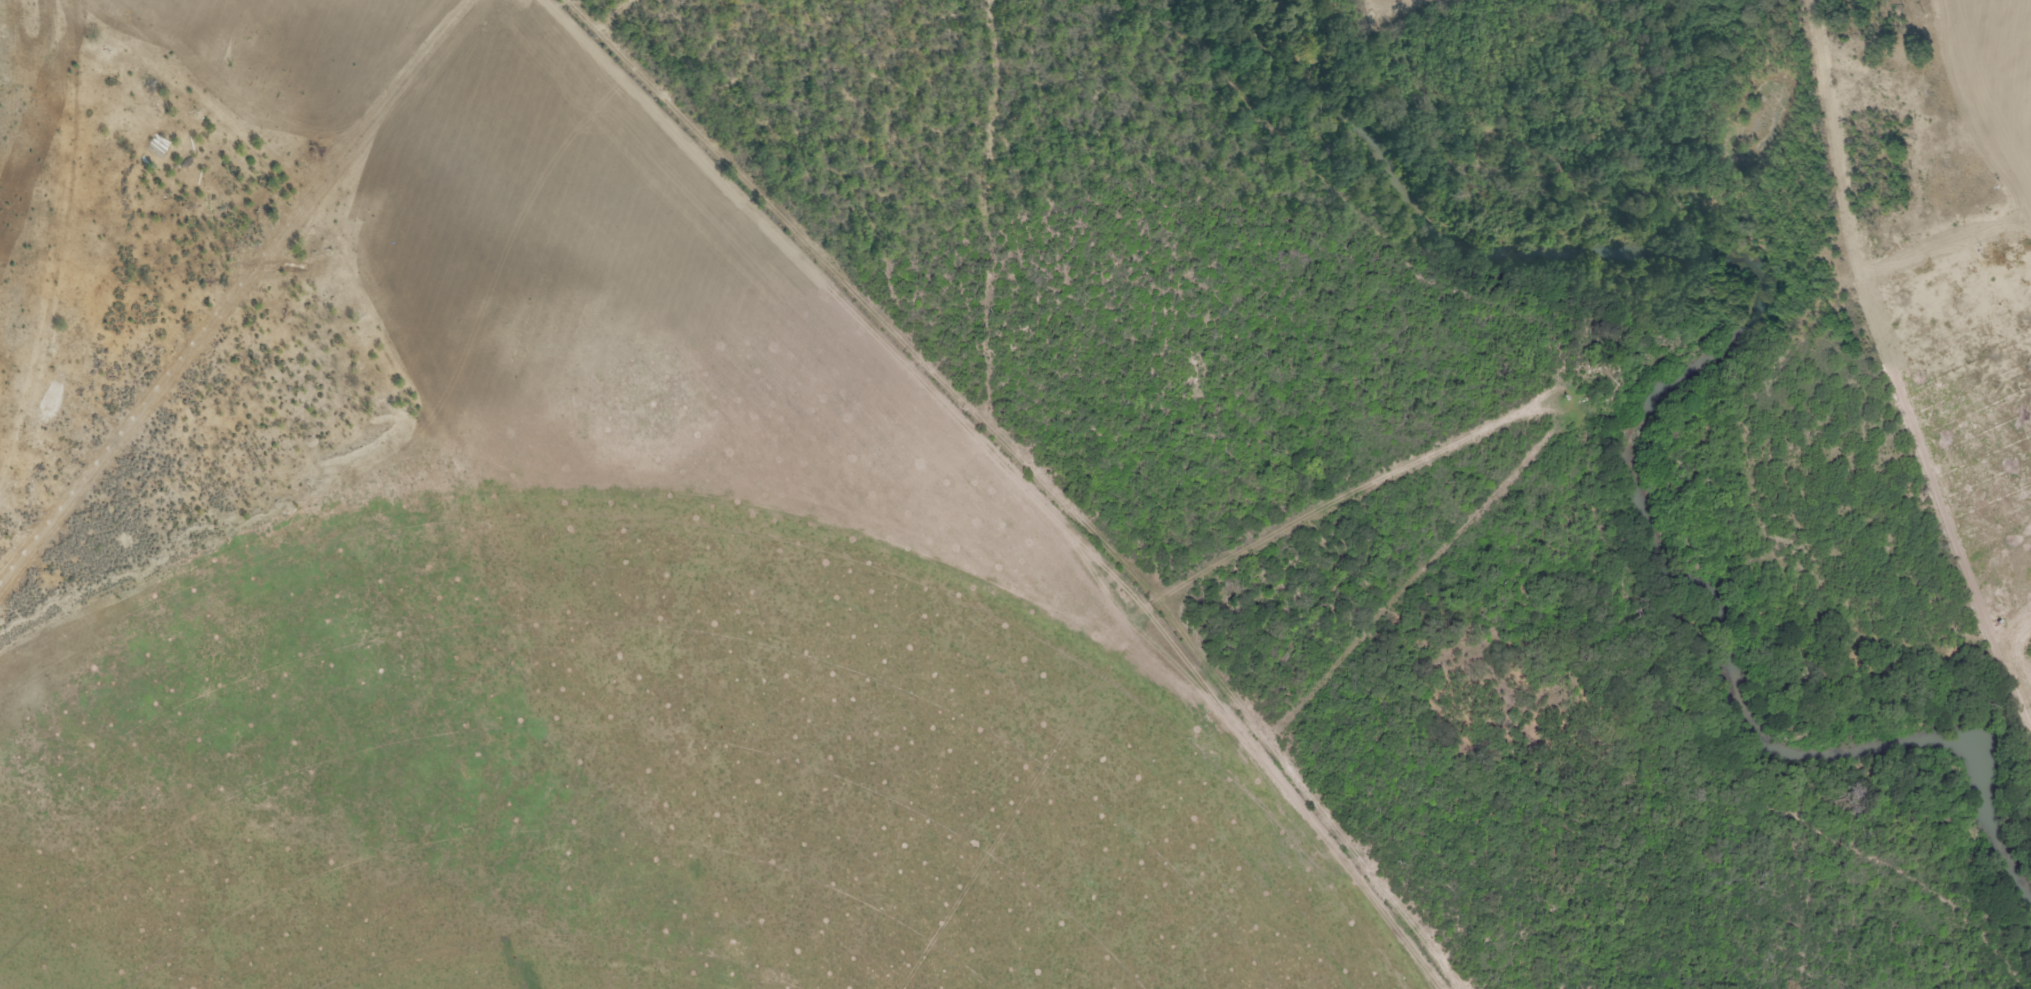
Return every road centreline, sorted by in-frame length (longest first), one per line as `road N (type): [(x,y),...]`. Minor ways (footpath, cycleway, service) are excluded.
road 1 (track): [(640,0),(702,98),(823,185),(882,253),(901,345)]

